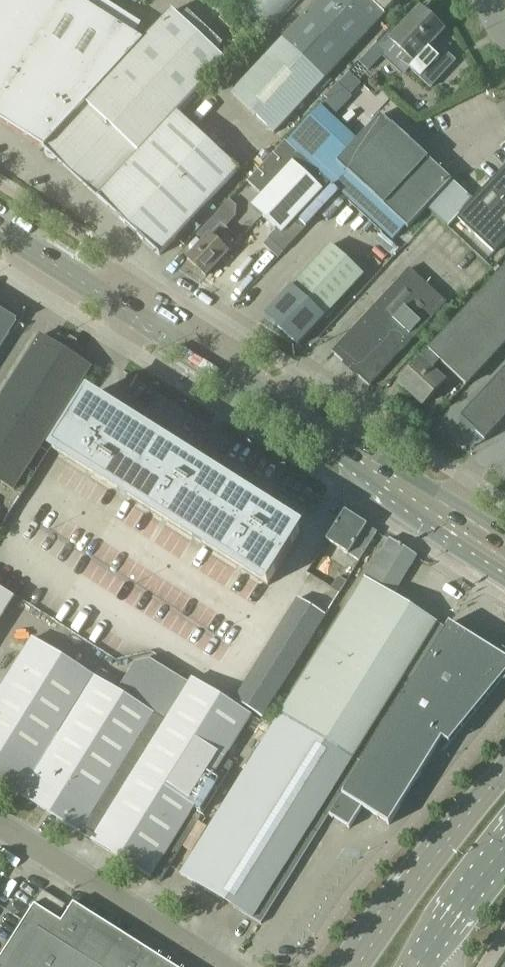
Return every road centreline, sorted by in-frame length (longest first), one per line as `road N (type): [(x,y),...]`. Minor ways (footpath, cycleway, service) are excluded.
road 1 (tertiary): [(504,543),(0,229)]
road 2 (unclassified): [(224,966),(0,827)]
road 3 (primary): [(504,779),(360,966)]
road 4 (primary): [(424,966),(504,852)]

